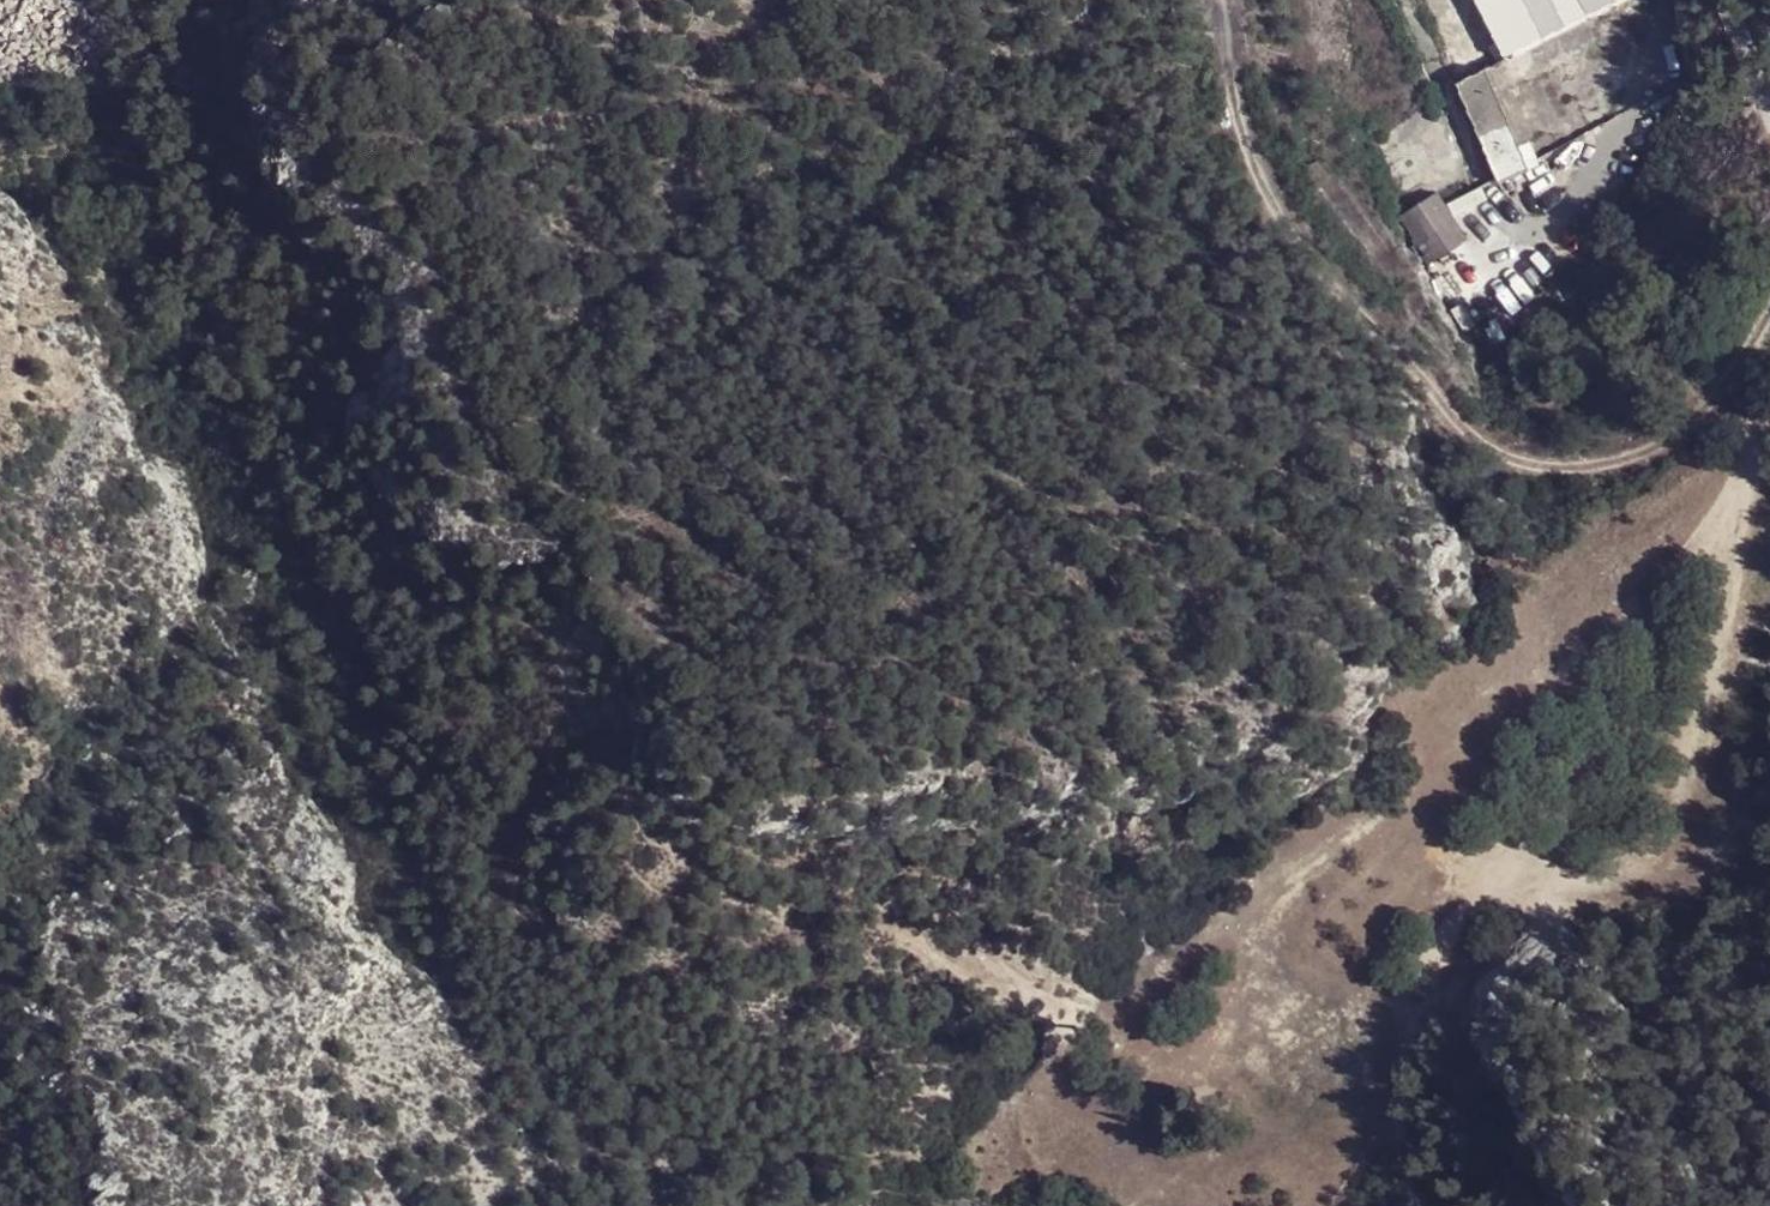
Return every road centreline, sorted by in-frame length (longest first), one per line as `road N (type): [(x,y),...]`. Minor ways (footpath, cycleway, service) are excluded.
road 1 (track): [(1769,324),(1749,364),(1684,436),(1620,457),(1552,467),(1489,449),(1270,198),(1238,126),(1219,0)]
road 2 (track): [(1734,513),(1464,765)]

